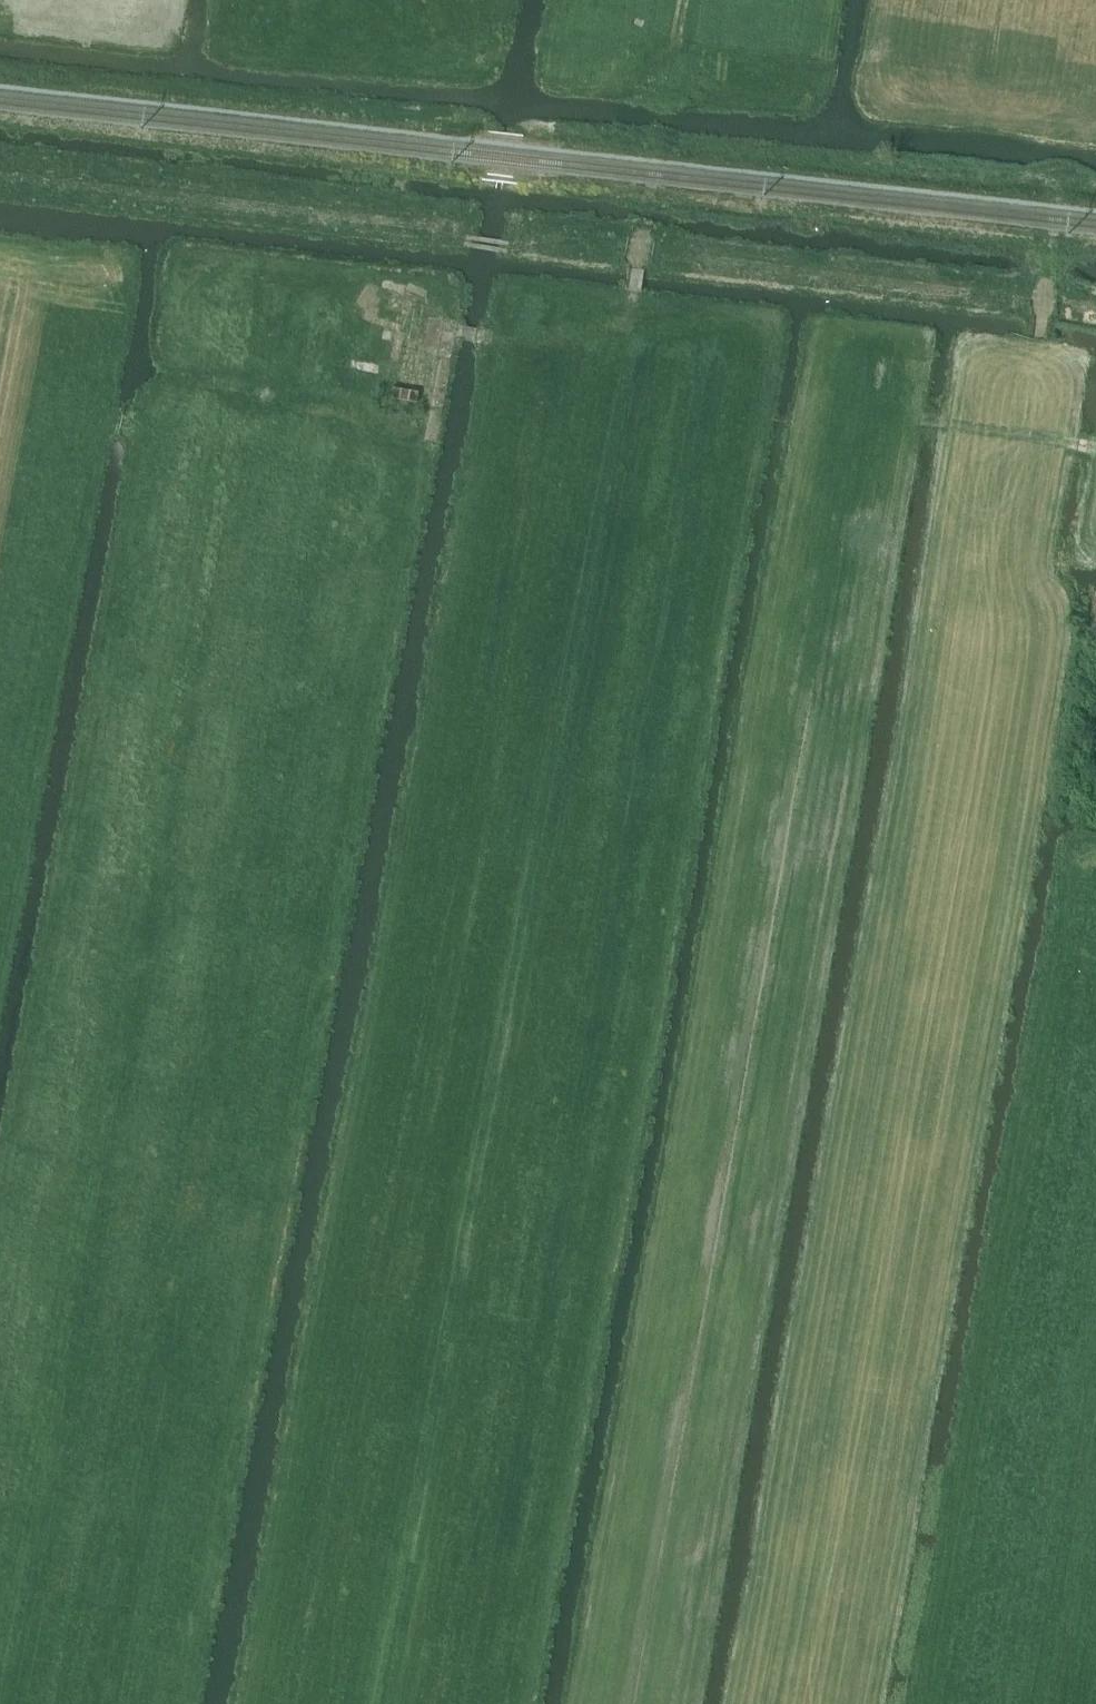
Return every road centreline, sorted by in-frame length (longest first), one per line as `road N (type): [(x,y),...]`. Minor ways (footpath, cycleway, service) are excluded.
road 1 (track): [(0,179),(440,225),(466,240),(507,247),(640,248),(1095,307)]

